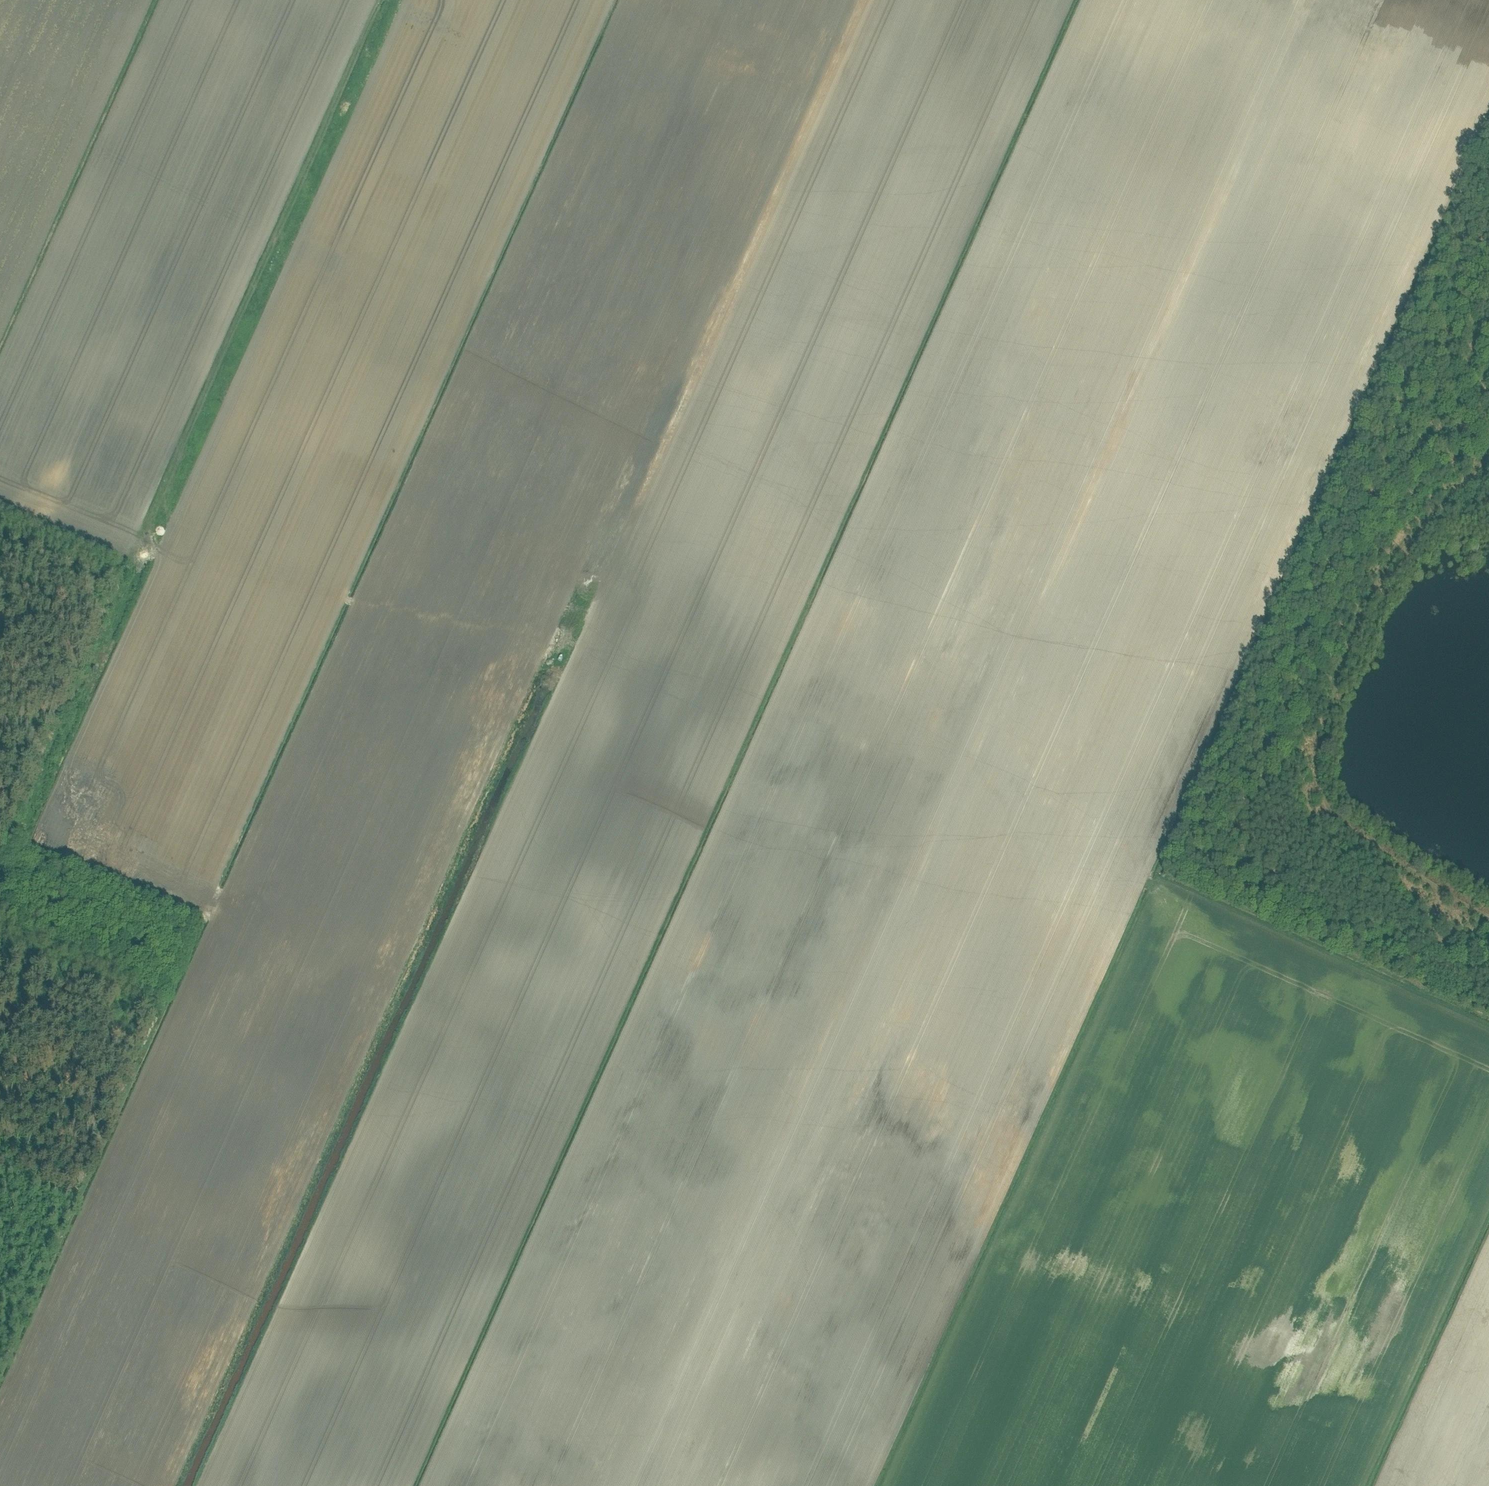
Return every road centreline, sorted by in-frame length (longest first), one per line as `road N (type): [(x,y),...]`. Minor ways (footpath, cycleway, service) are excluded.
road 1 (track): [(383,0),(151,514),(155,545)]

